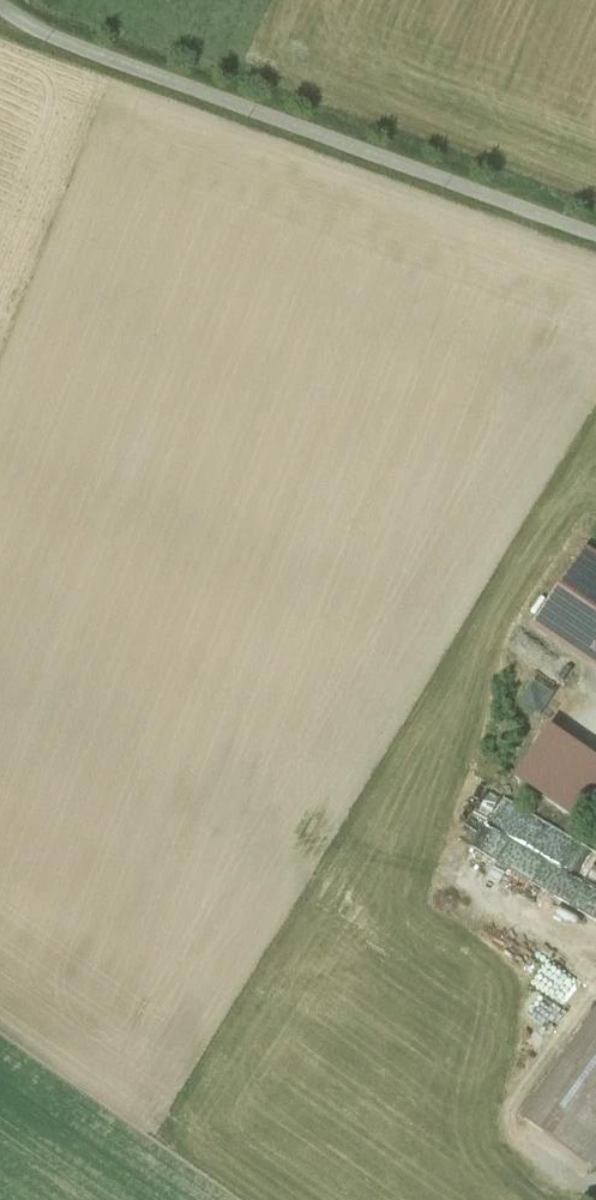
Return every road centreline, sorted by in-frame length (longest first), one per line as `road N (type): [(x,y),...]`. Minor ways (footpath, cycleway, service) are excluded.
road 1 (unclassified): [(0,0),(92,51),(595,233)]

